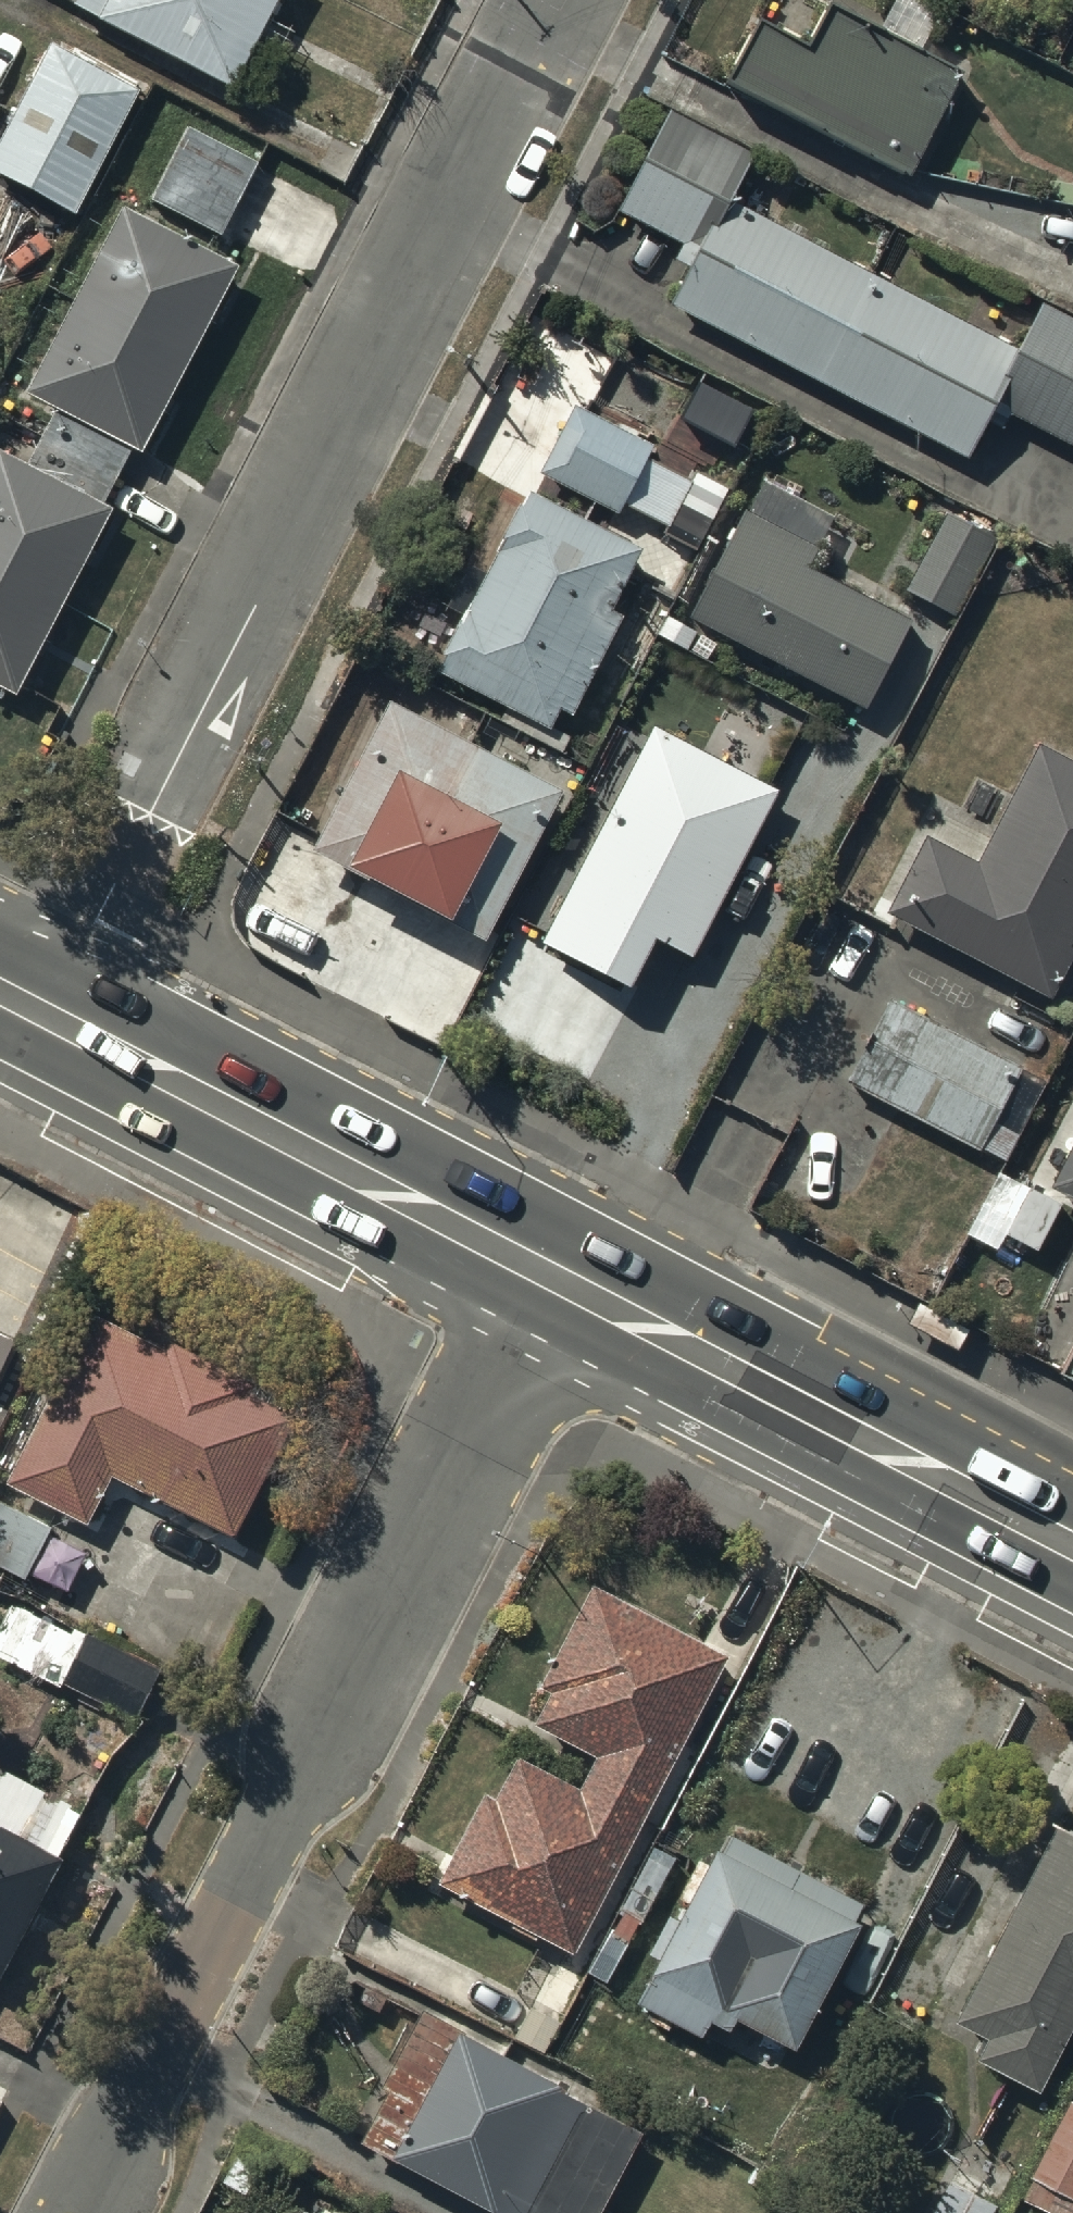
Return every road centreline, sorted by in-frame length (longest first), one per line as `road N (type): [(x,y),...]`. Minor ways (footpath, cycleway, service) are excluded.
road 1 (residential): [(47,1013),(560,0)]
road 2 (residential): [(549,1276),(84,2212)]
road 3 (primary): [(1072,1545),(549,1276)]
road 4 (primary): [(549,1276),(47,1013)]

